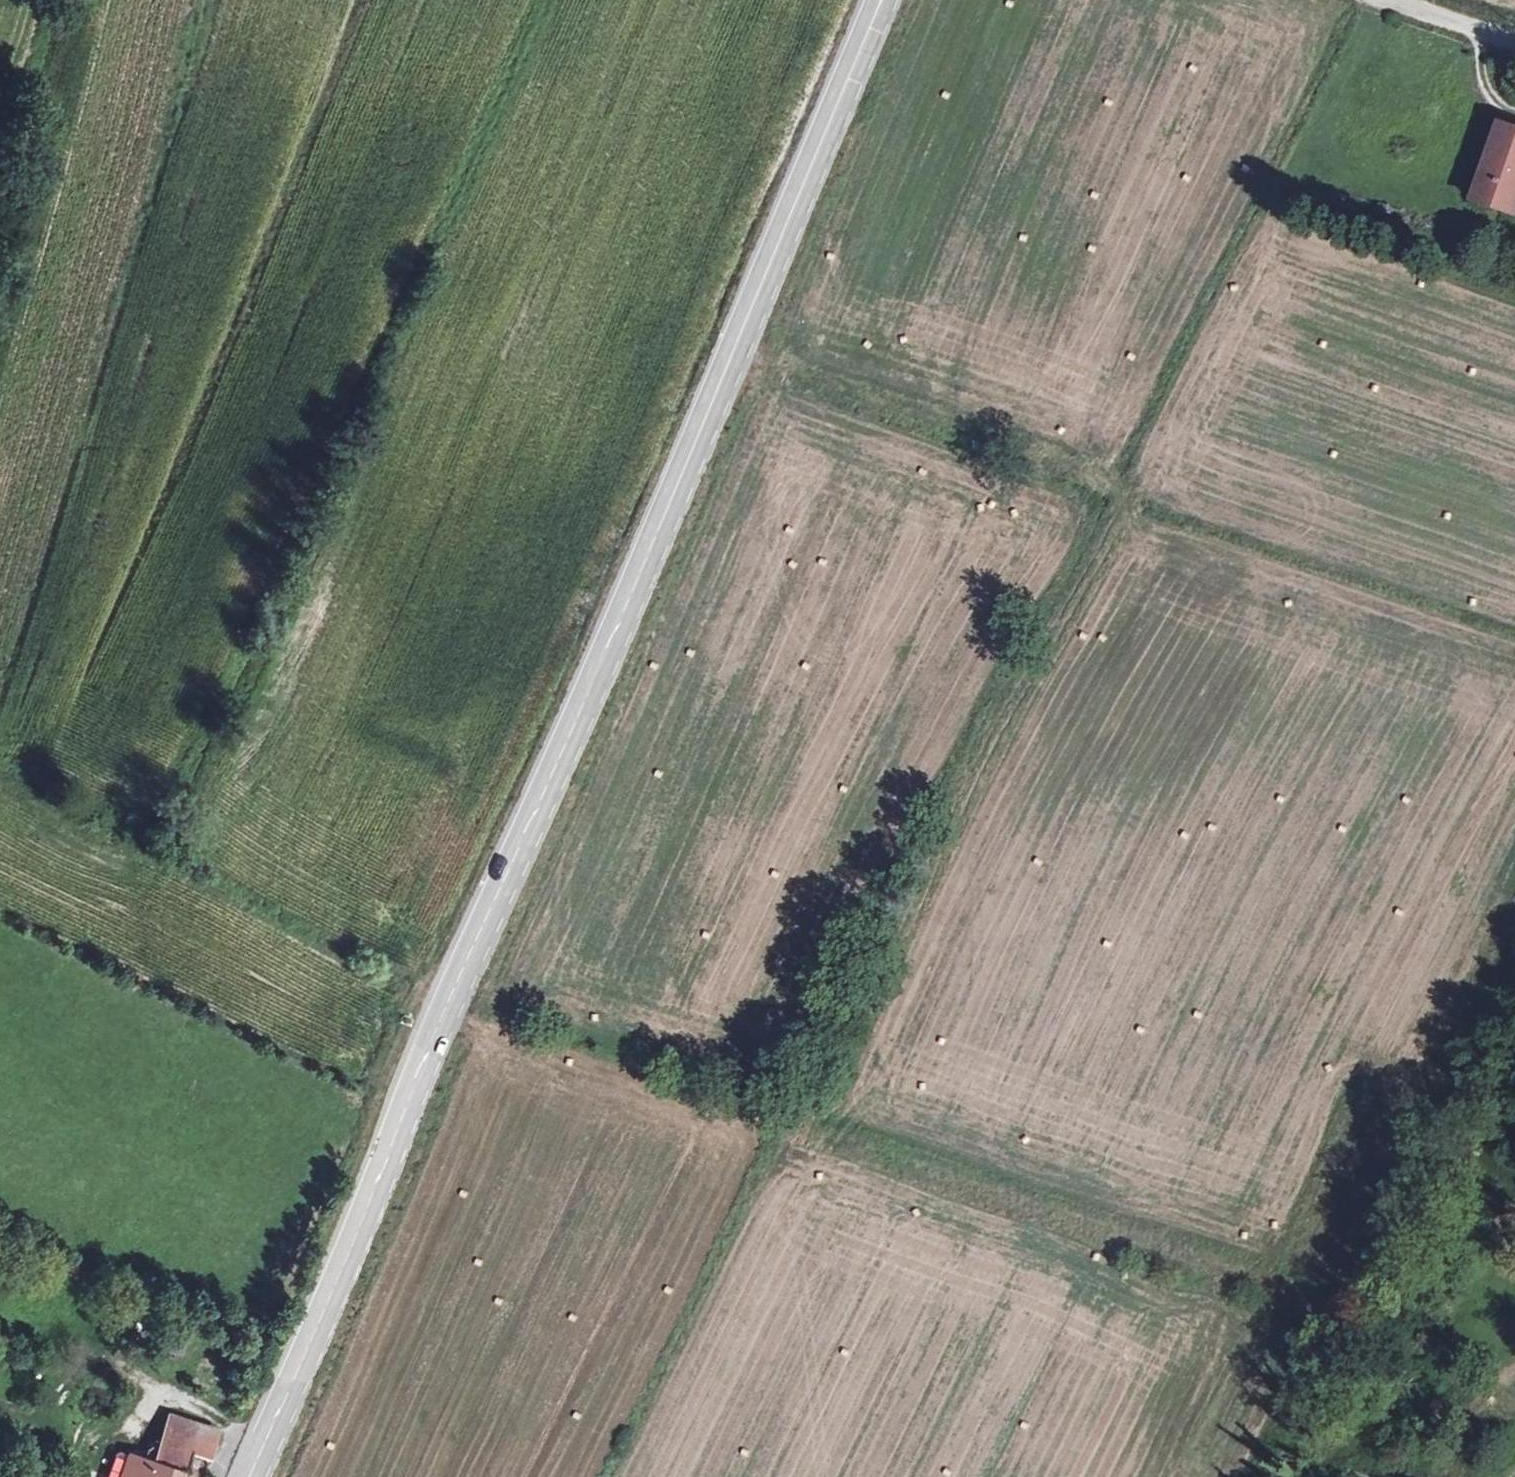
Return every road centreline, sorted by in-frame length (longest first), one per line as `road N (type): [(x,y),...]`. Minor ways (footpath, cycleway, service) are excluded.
road 1 (tertiary): [(256,1476),(878,0)]
road 2 (unclassified): [(1514,41),(1392,0)]

